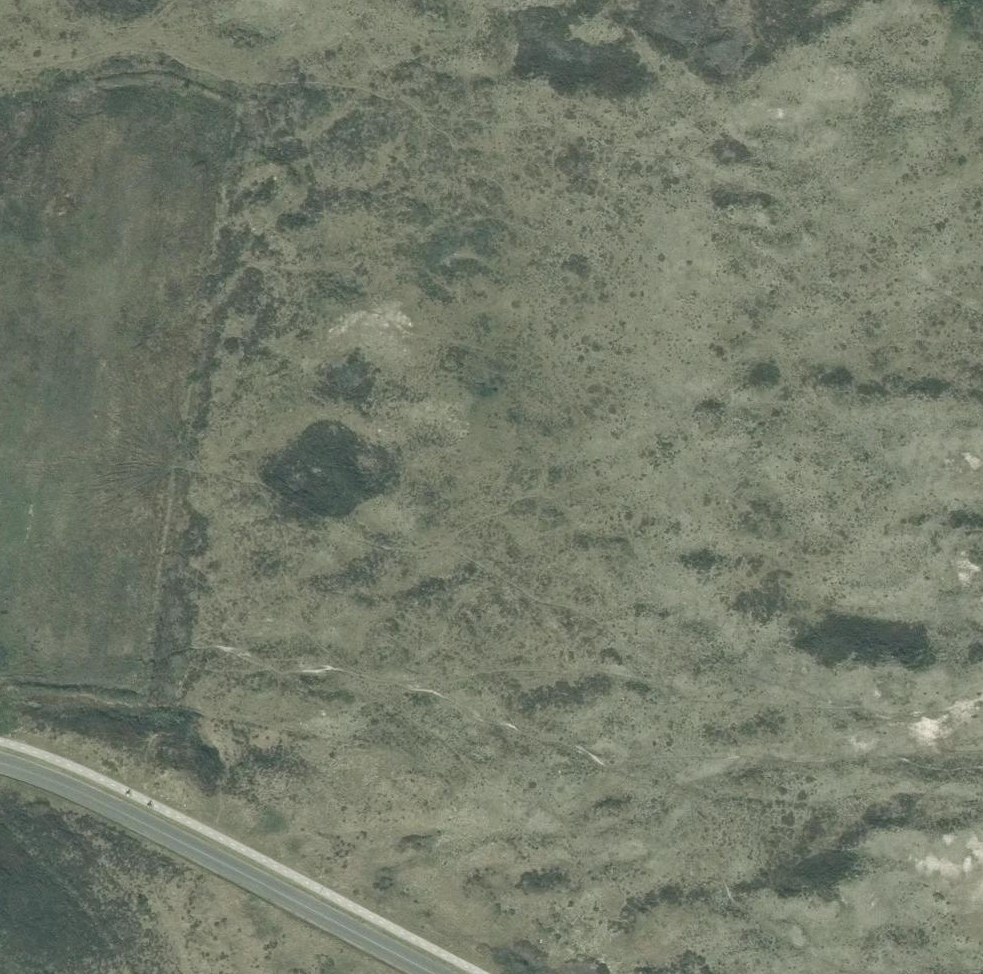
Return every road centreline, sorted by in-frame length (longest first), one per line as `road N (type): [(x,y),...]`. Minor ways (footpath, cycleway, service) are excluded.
road 1 (unclassified): [(0,763),(84,794),(437,973)]

